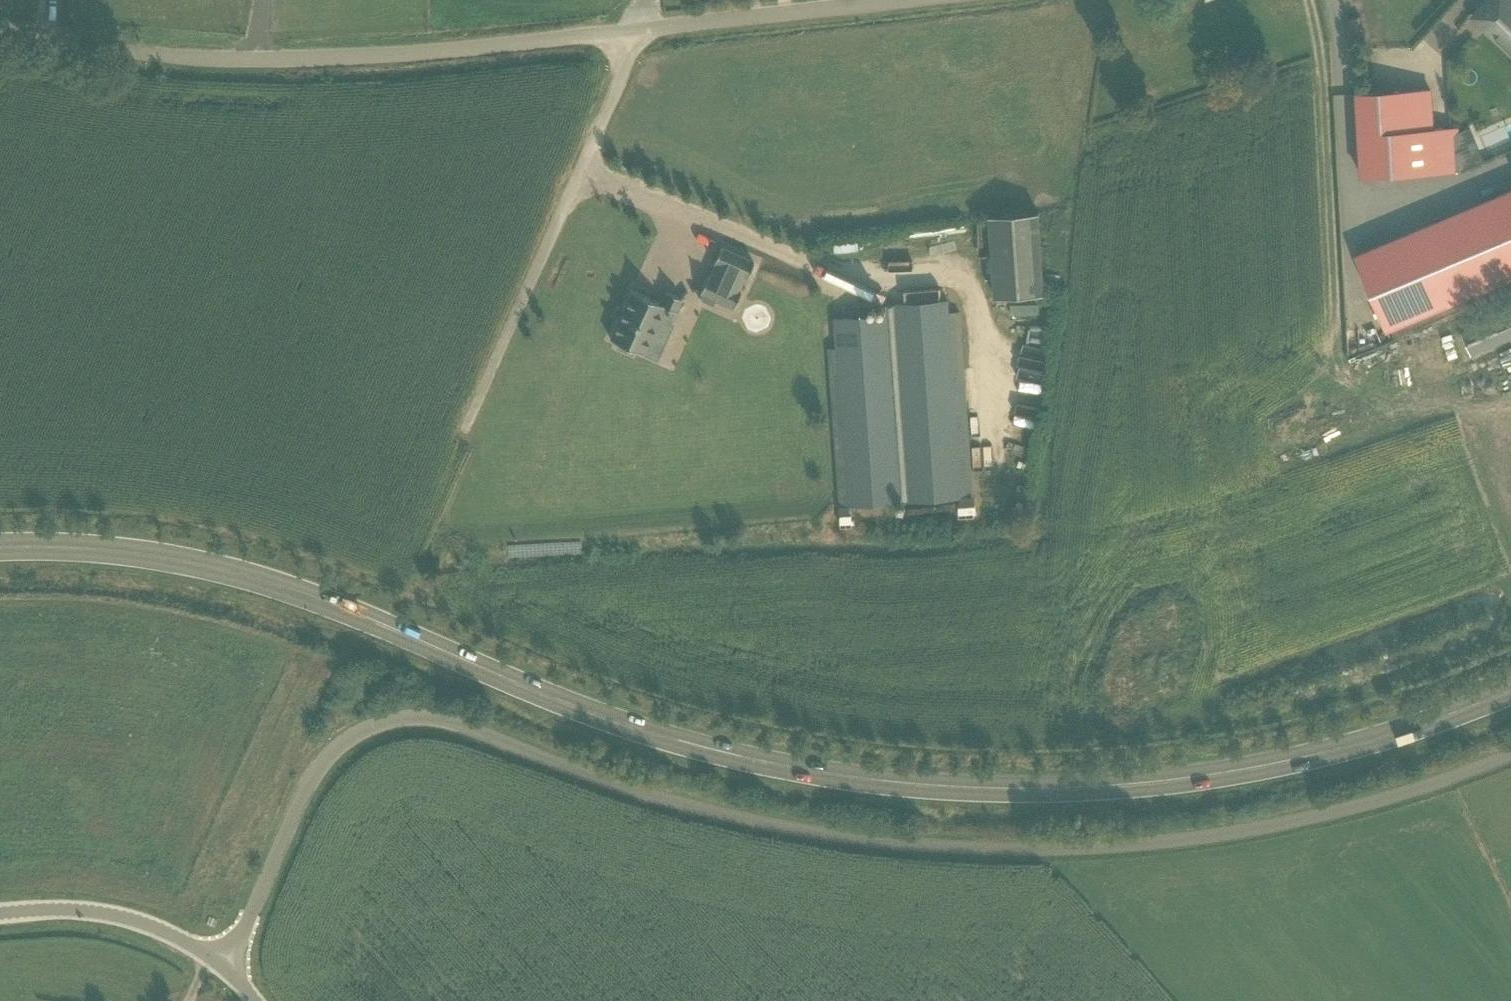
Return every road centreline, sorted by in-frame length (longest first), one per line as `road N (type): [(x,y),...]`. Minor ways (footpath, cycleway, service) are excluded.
road 1 (secondary): [(0,549),(120,551),(314,598),(559,704),(866,787),(1154,789),(1340,754),(1510,690)]
road 2 (unclassified): [(227,965),(316,777),(356,735),(406,718),(456,727),(727,814),(915,854),(1174,848),(1283,833),(1510,762)]
road 3 (unclassified): [(462,442),(641,34)]
road 4 (unclassified): [(260,62),(641,34)]
road 5 (unclassified): [(641,34),(920,0)]
road 6 (tertiary): [(227,965),(124,917),(49,909),(0,914)]
road 7 (unclassified): [(125,54),(260,62)]
road 8 (unclassified): [(125,54),(0,29)]

